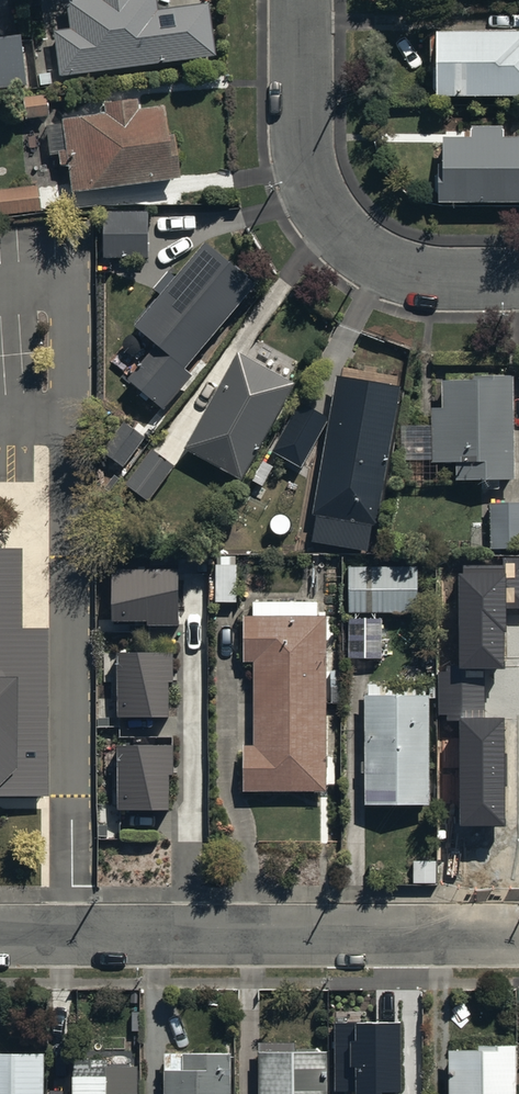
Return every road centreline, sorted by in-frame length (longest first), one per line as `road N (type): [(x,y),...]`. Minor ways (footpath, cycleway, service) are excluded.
road 1 (residential): [(518,935),(0,938)]
road 2 (residential): [(518,277),(405,274),(364,257),(329,223),(310,184),(303,133),(302,0)]

